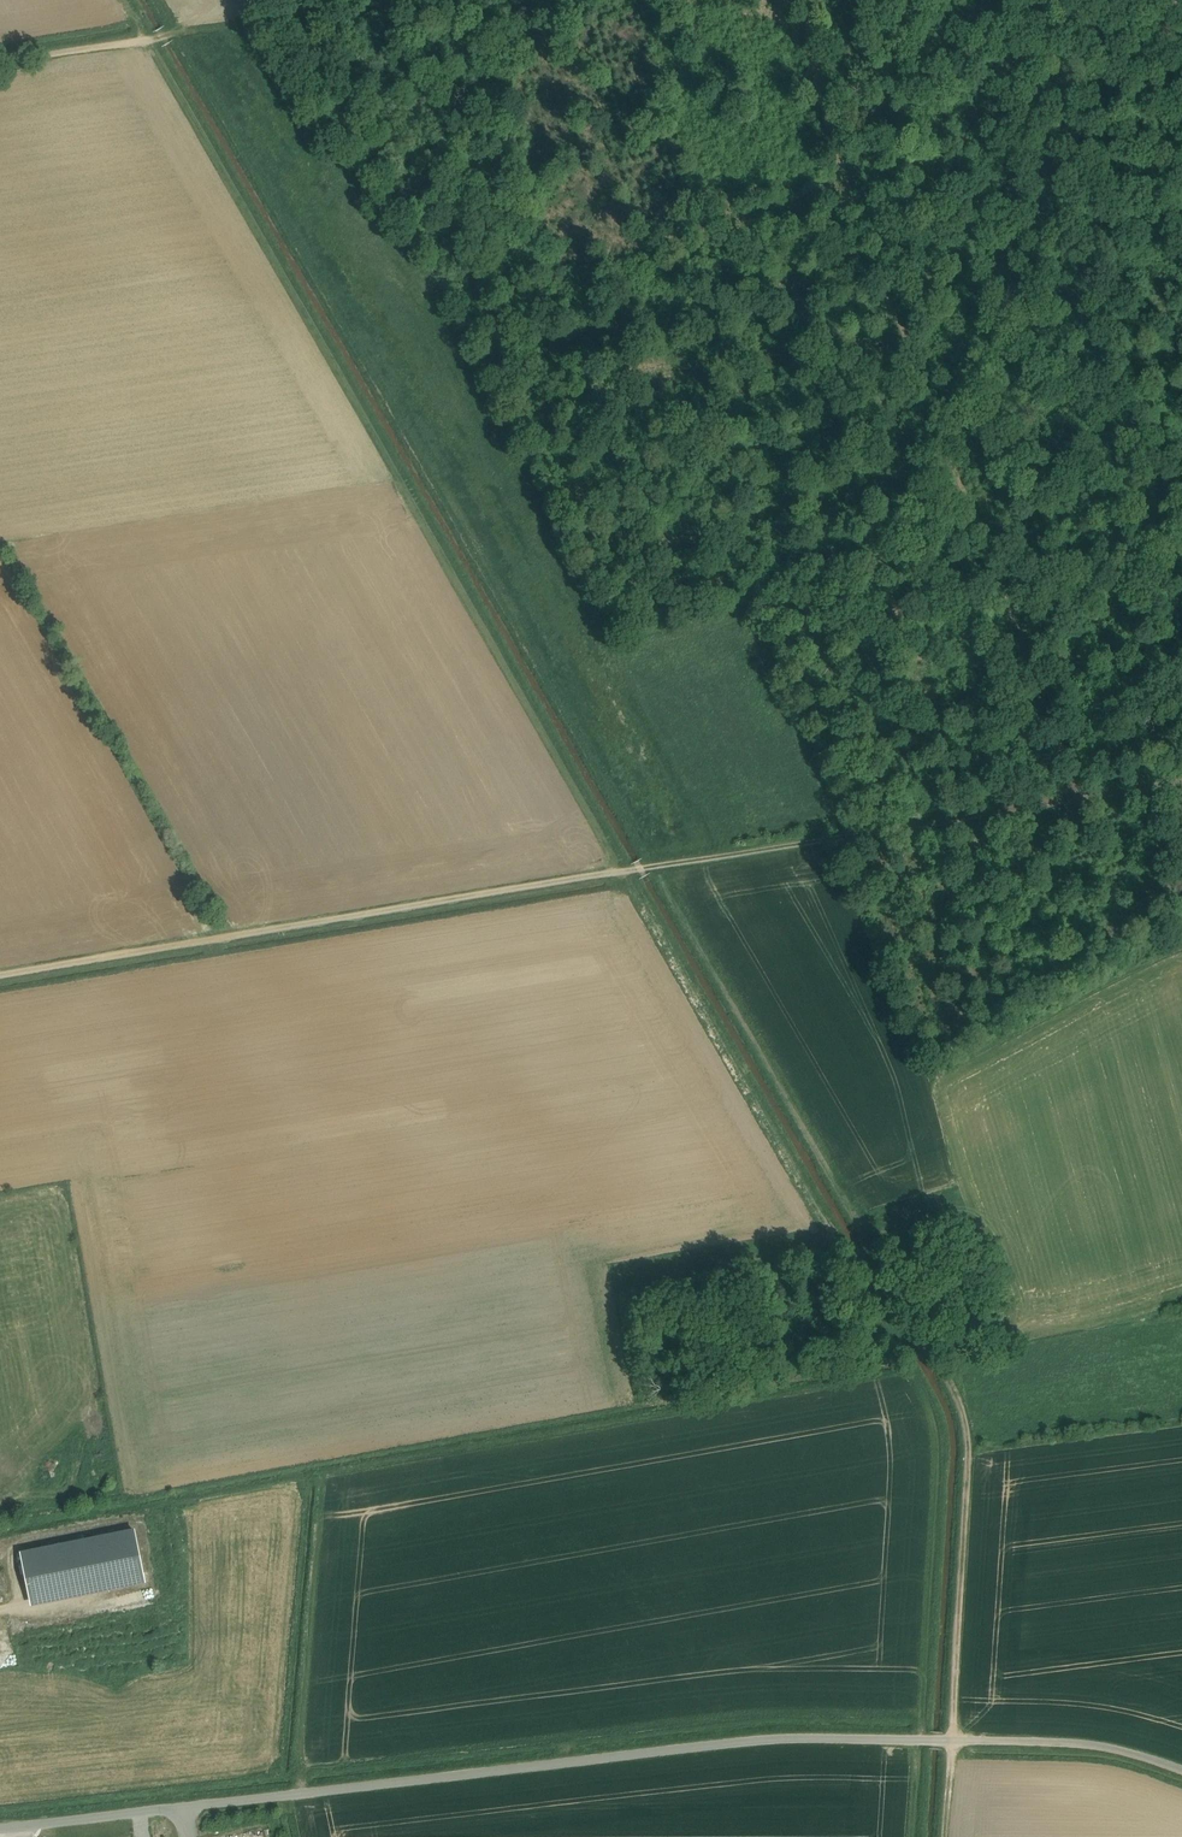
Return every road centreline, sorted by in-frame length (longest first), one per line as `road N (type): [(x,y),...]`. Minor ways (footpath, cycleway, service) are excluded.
road 1 (track): [(1181,784),(0,981)]
road 2 (track): [(0,1827),(776,1737),(1095,1745),(1181,1770)]
road 3 (track): [(948,1740),(972,1412),(940,1338)]
road 4 (track): [(0,68),(236,23)]

